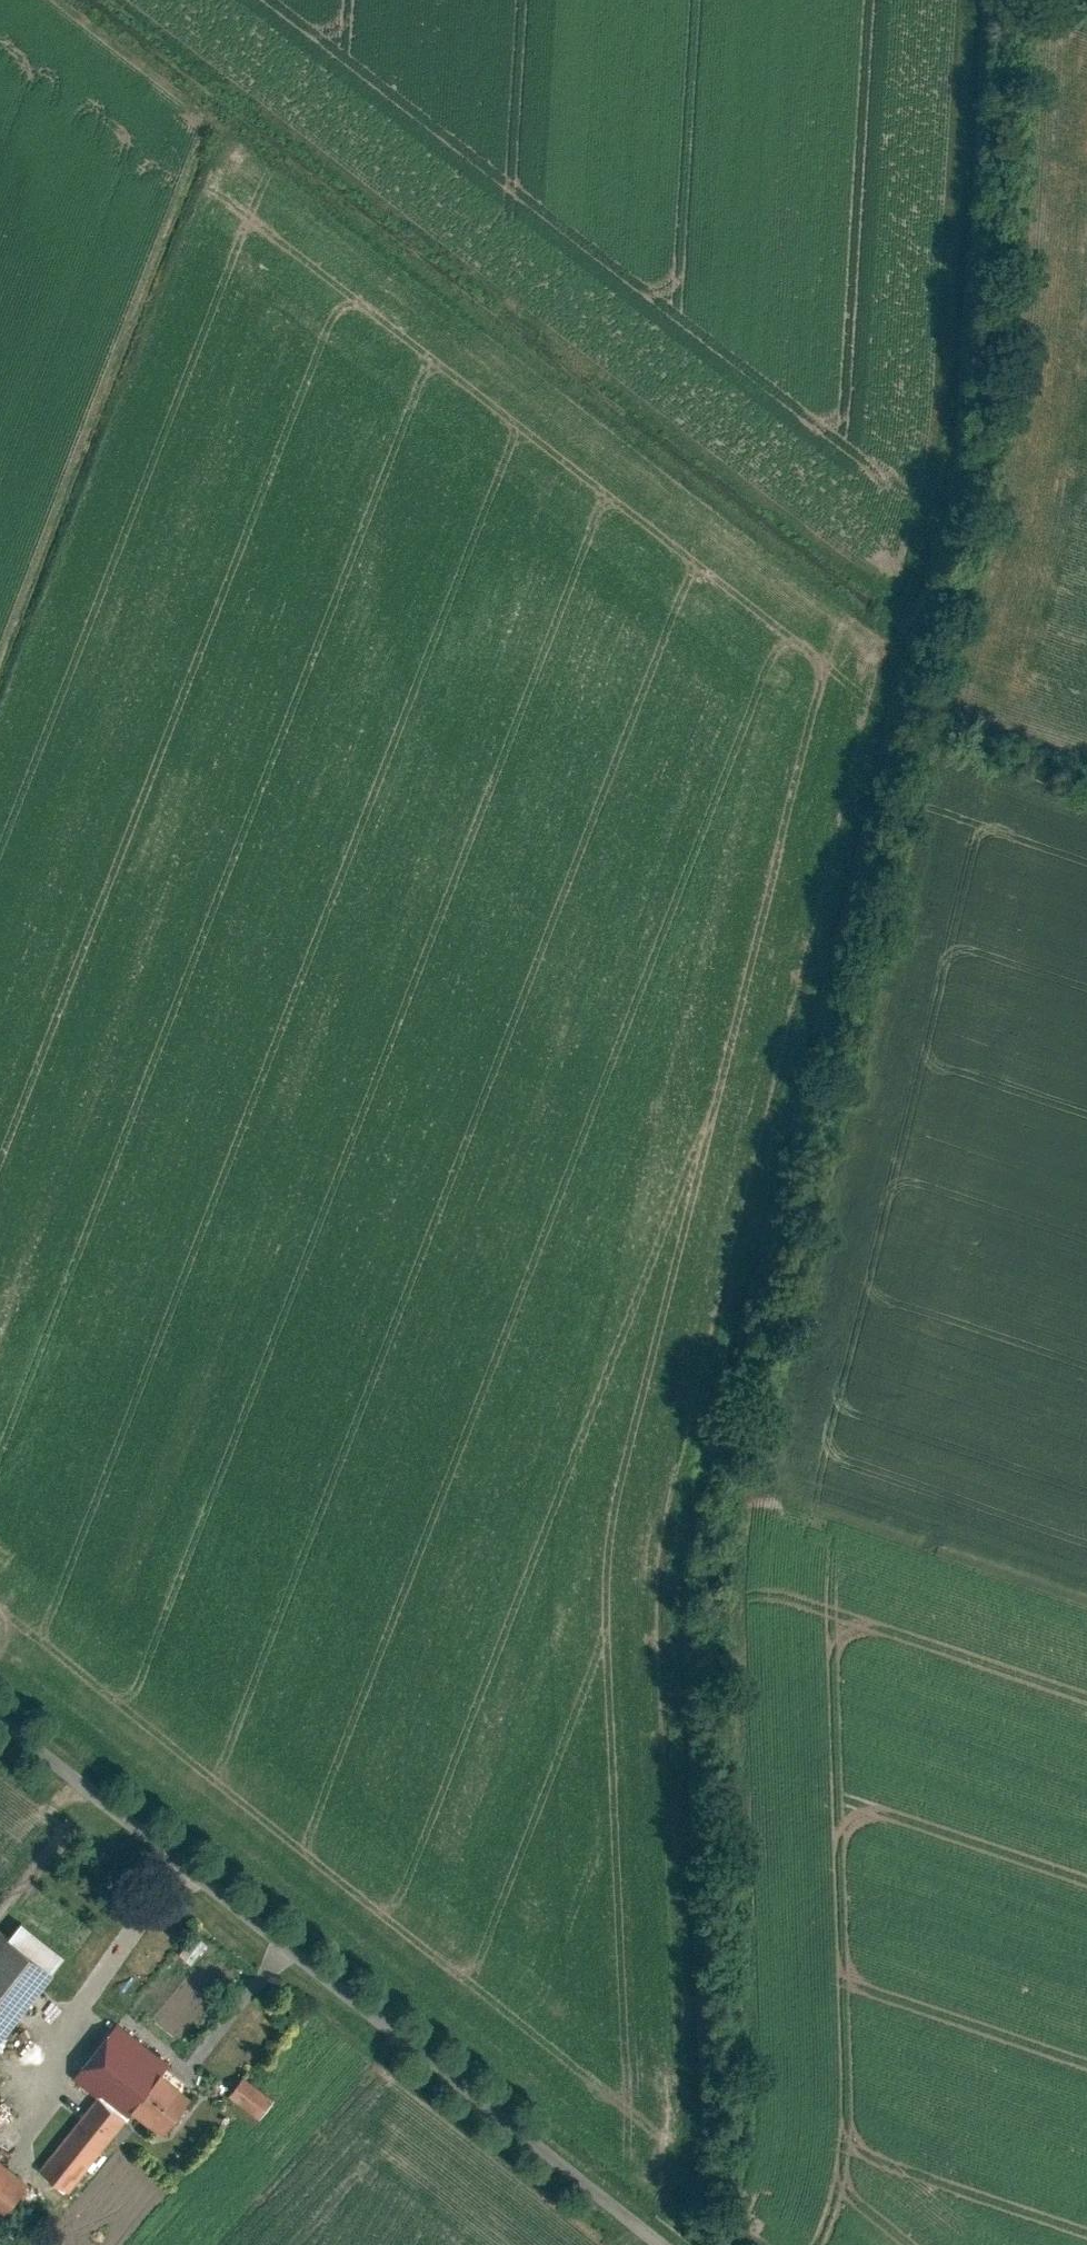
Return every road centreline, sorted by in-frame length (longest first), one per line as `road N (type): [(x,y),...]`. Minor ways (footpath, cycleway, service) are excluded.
road 1 (unclassified): [(0,1721),(659,2244)]

